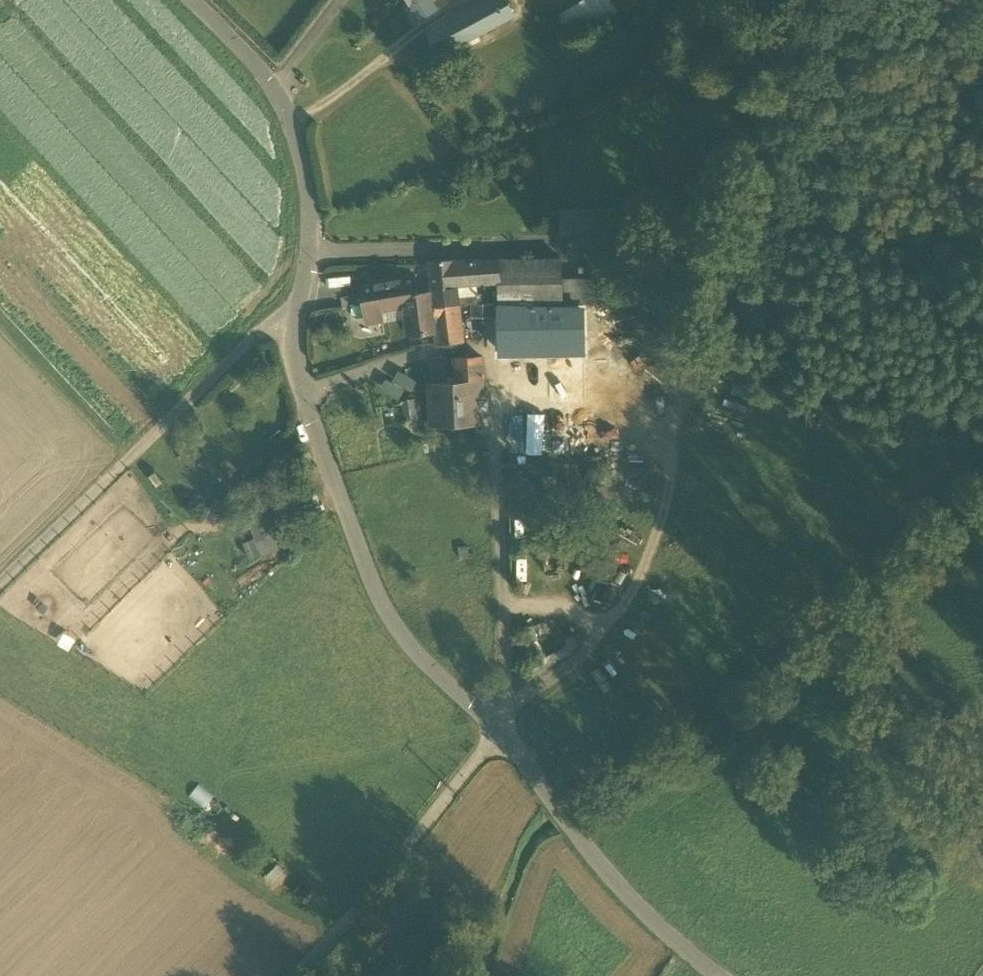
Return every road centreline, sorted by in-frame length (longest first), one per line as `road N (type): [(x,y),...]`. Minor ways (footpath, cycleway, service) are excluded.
road 1 (residential): [(501,731),(416,655),(376,598),(301,393),(295,343),(317,249),(289,119),(262,69),(189,0)]
road 2 (track): [(702,319),(630,592),(495,724)]
road 3 (track): [(301,303),(274,319),(0,595)]
road 4 (residential): [(732,975),(618,885),(501,731)]
road 5 (residential): [(296,975),(501,731)]

